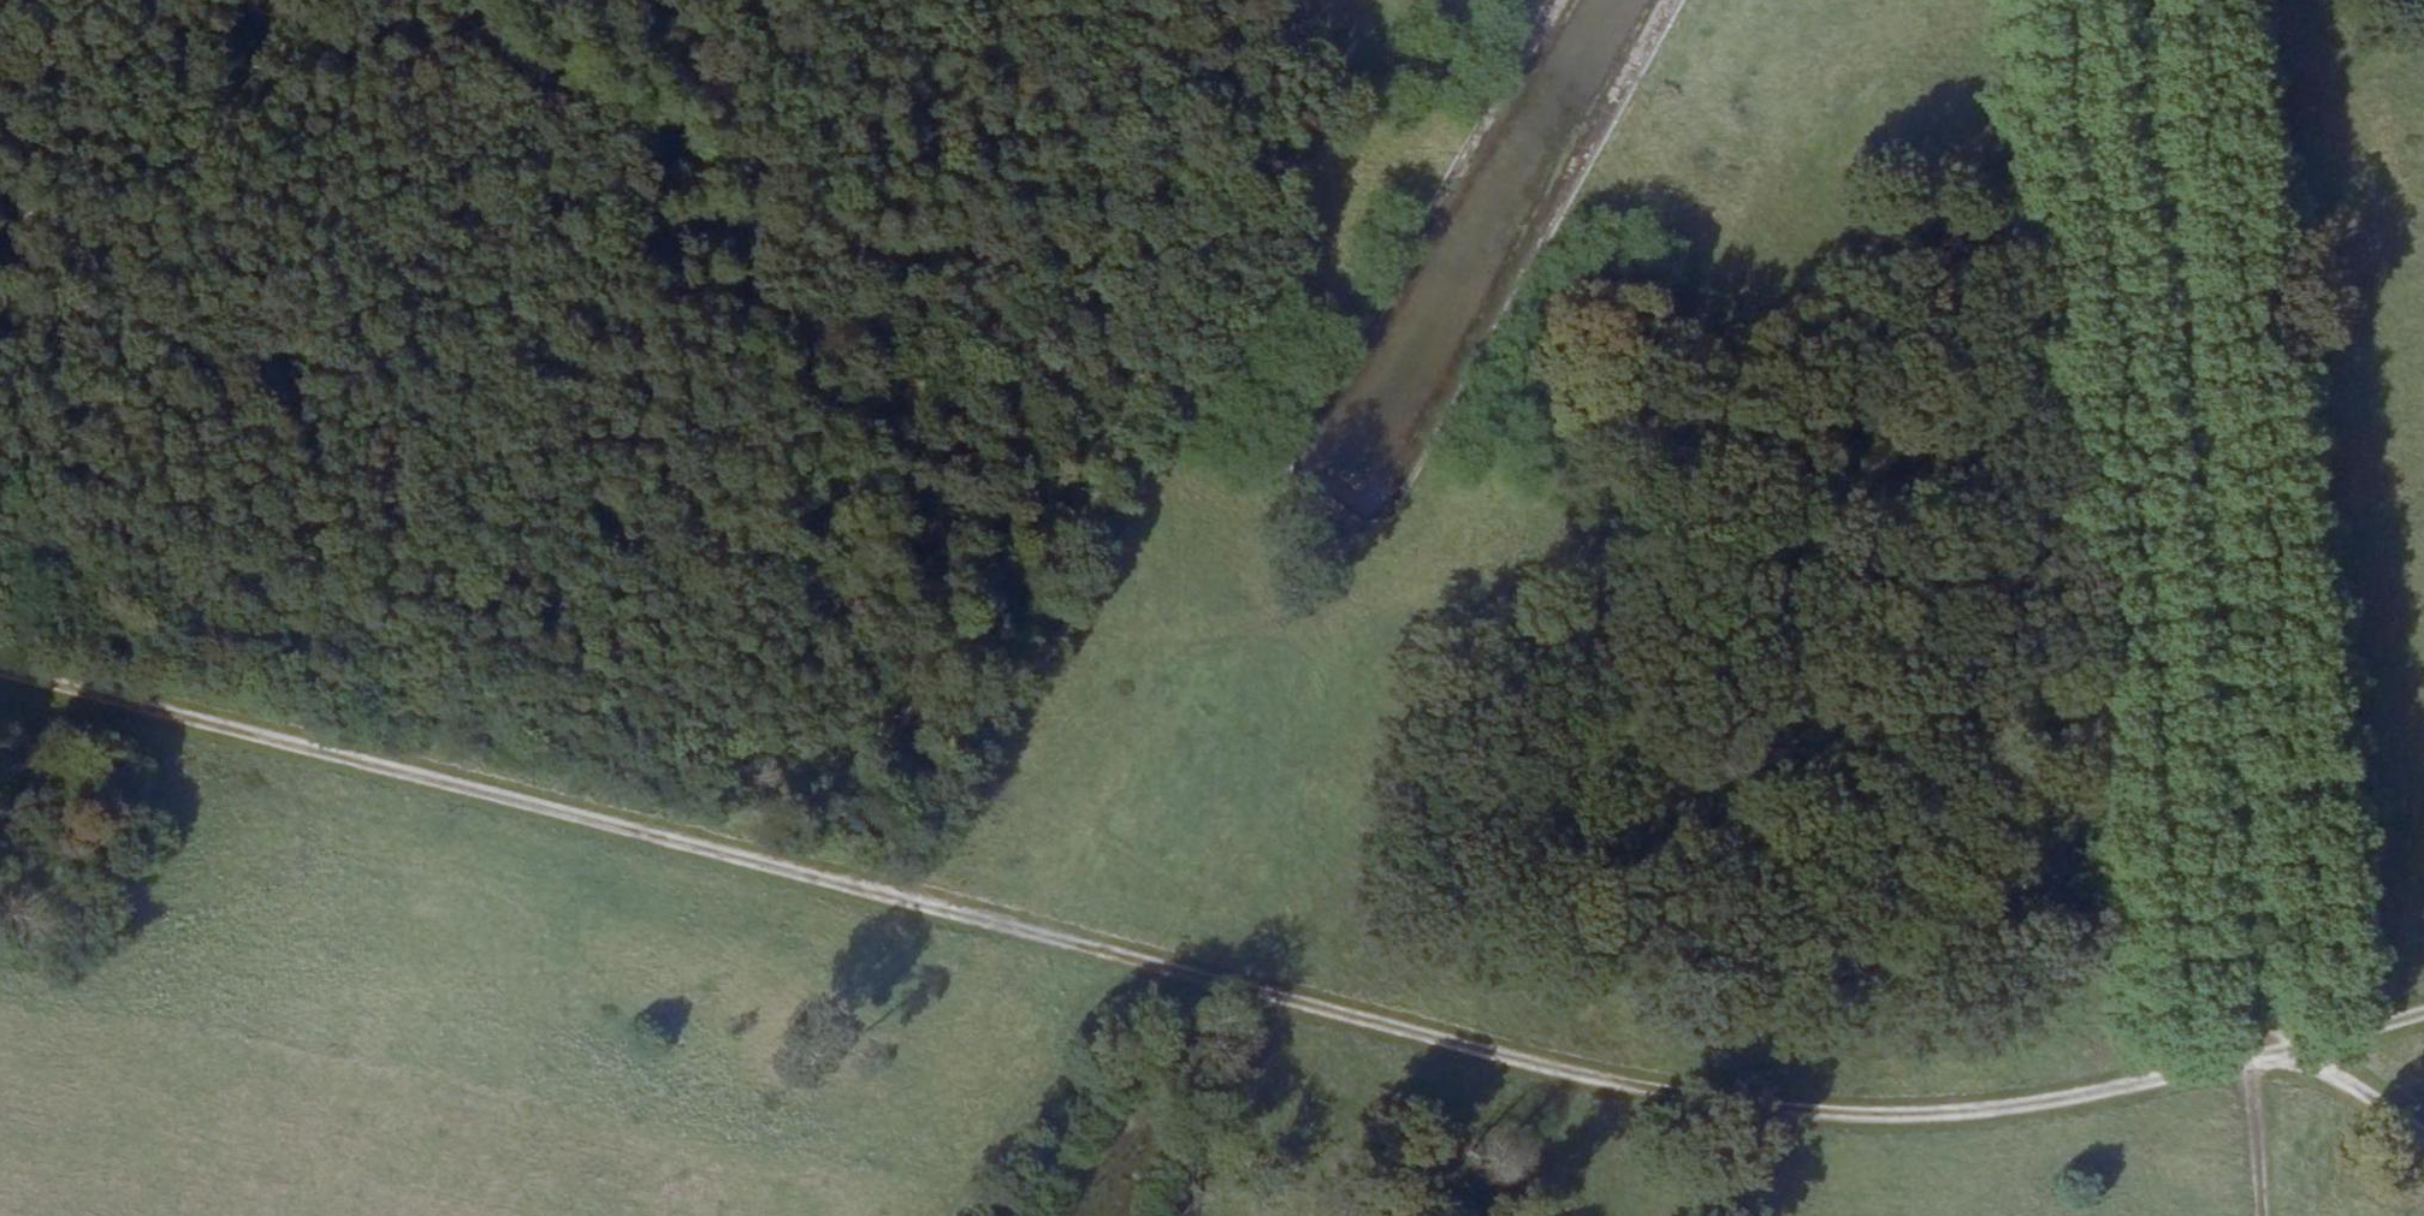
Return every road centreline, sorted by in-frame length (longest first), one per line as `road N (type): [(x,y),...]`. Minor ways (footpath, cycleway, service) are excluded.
road 1 (unclassified): [(0,673),(1568,1079),(1768,1111),(1904,1120),(2049,1105),(2252,1066),(2423,1023)]
road 2 (track): [(2266,1215),(2118,0)]

